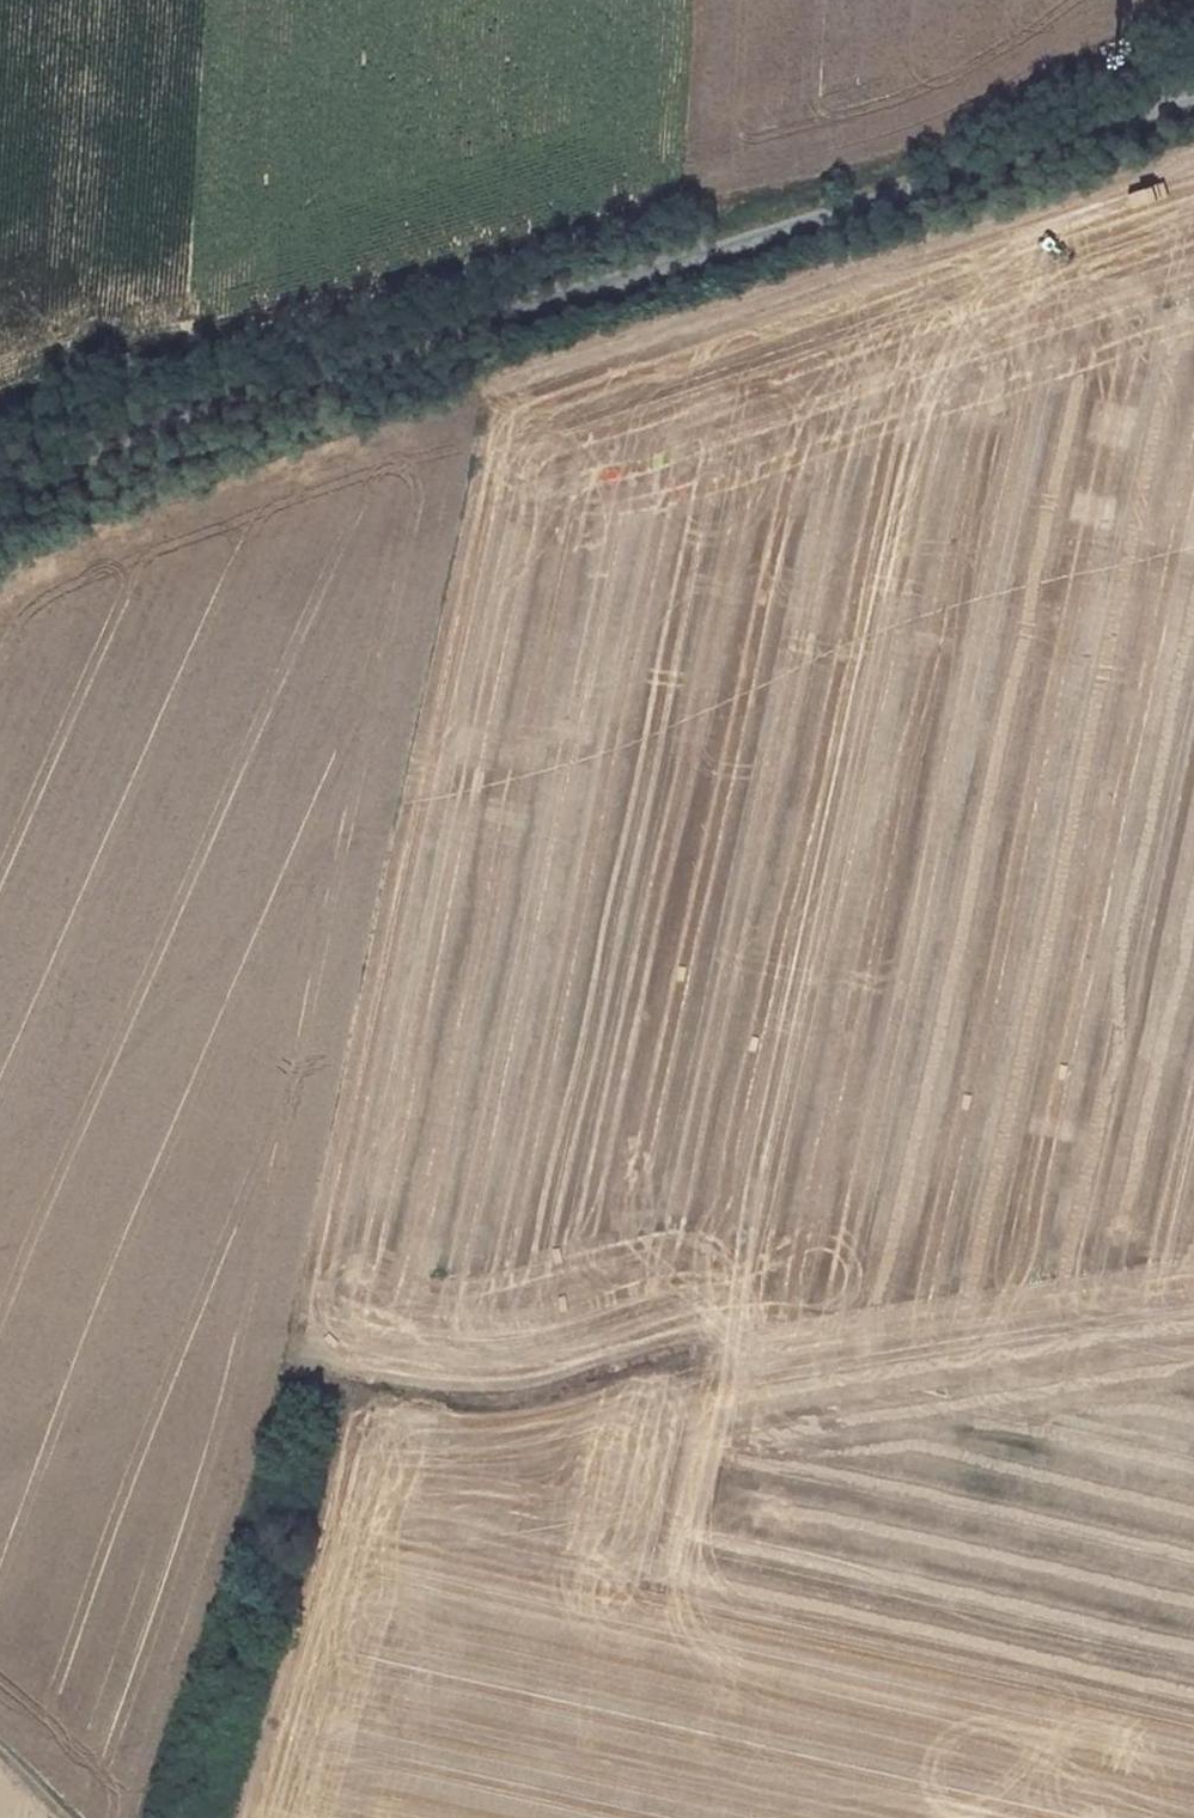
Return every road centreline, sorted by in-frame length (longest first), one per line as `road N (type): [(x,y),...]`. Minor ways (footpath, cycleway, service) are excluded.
road 1 (unclassified): [(1193,93),(0,500)]

